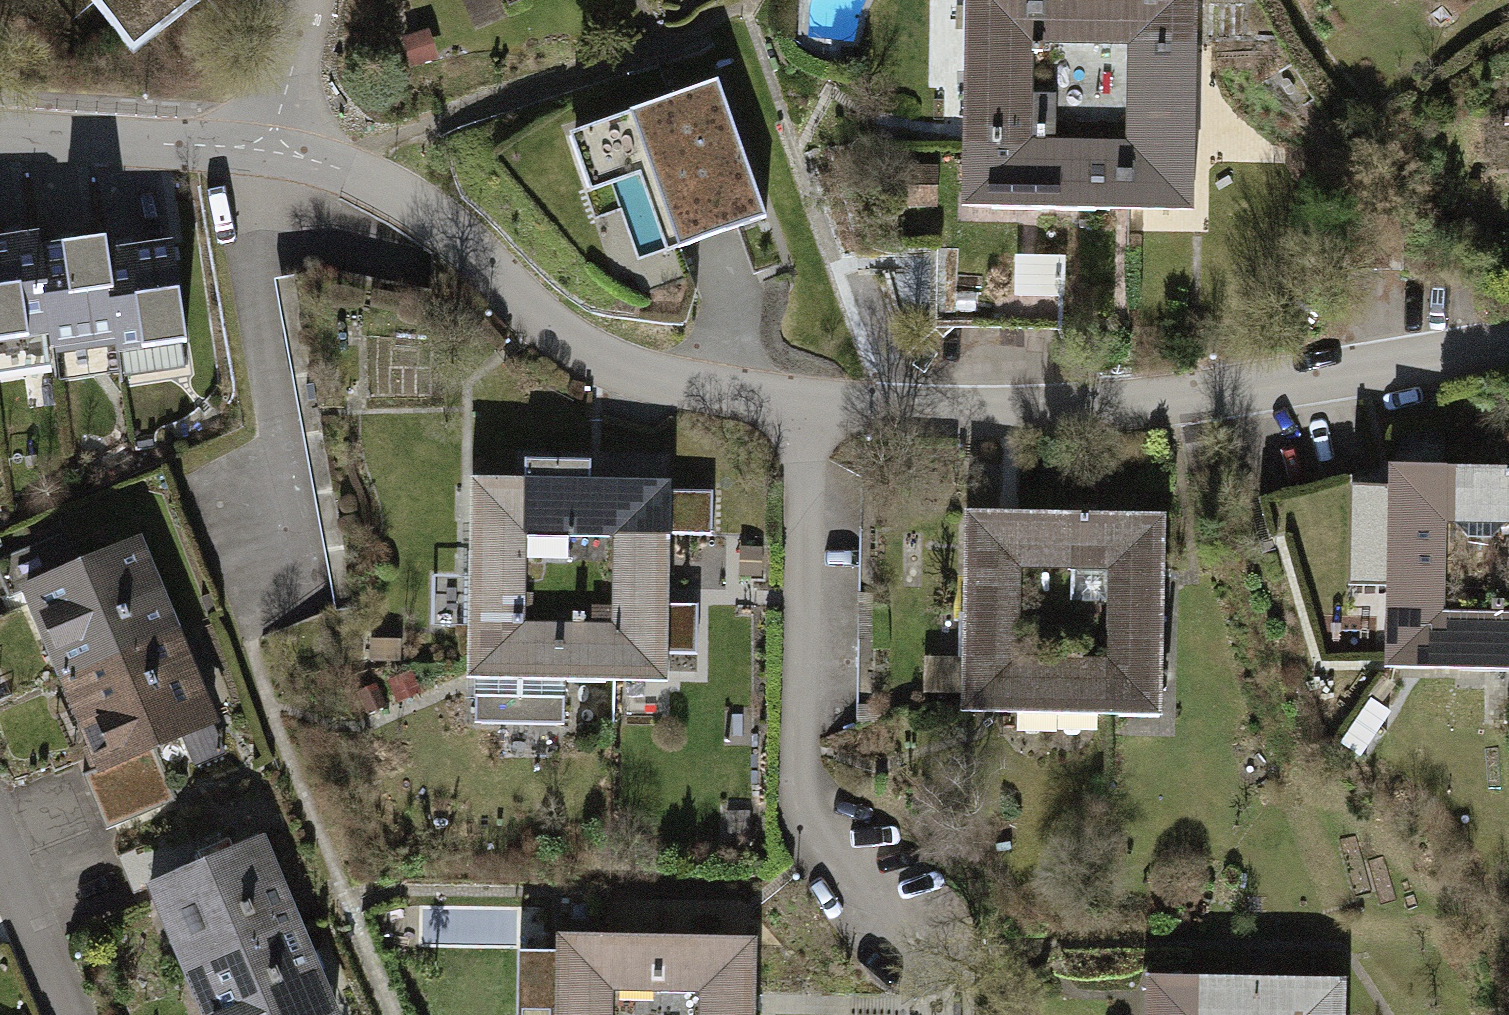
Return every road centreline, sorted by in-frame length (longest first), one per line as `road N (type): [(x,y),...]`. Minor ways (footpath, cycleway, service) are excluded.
road 1 (residential): [(269,150),(404,198),(456,235),(533,314),(598,357),(676,382),(804,403),(1009,412),(1136,403),(1508,347)]
road 2 (residential): [(0,132),(269,150)]
road 3 (residential): [(0,859),(67,1014)]
road 4 (residential): [(269,150),(308,0)]

